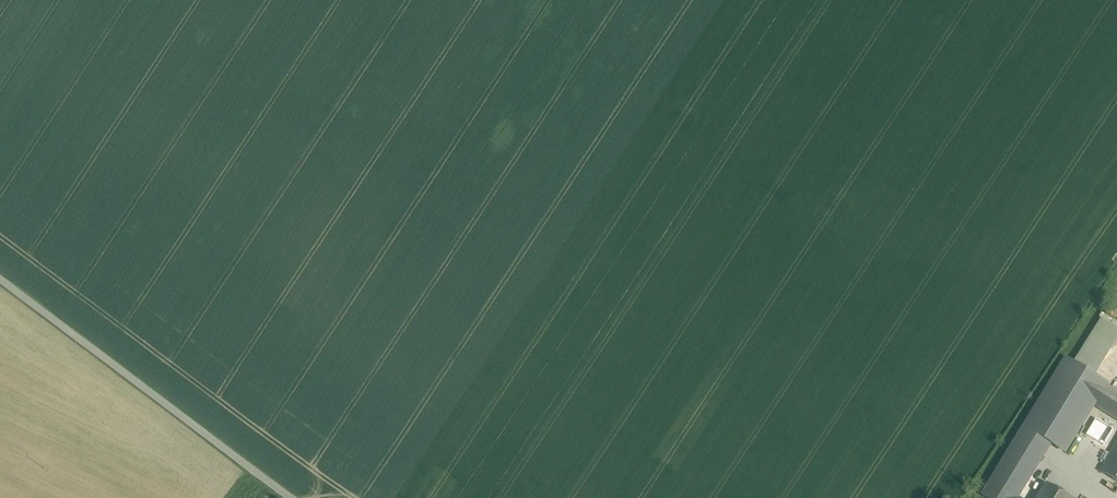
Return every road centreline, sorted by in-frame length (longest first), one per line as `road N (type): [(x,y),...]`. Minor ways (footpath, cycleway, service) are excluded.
road 1 (unclassified): [(294,497),(0,280)]

